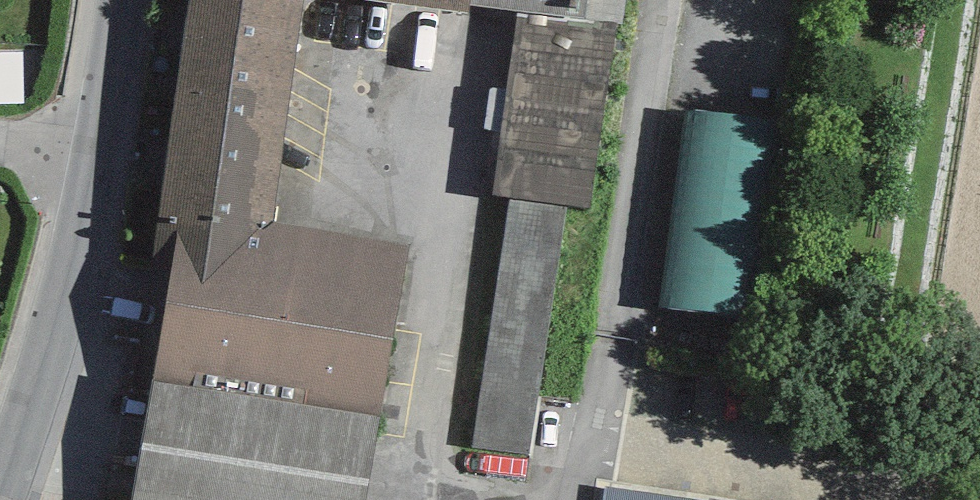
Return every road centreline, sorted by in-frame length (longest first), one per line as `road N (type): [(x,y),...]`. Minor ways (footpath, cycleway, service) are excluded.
road 1 (tertiary): [(94,161),(45,351),(0,479)]
road 2 (tertiary): [(119,0),(94,161)]

